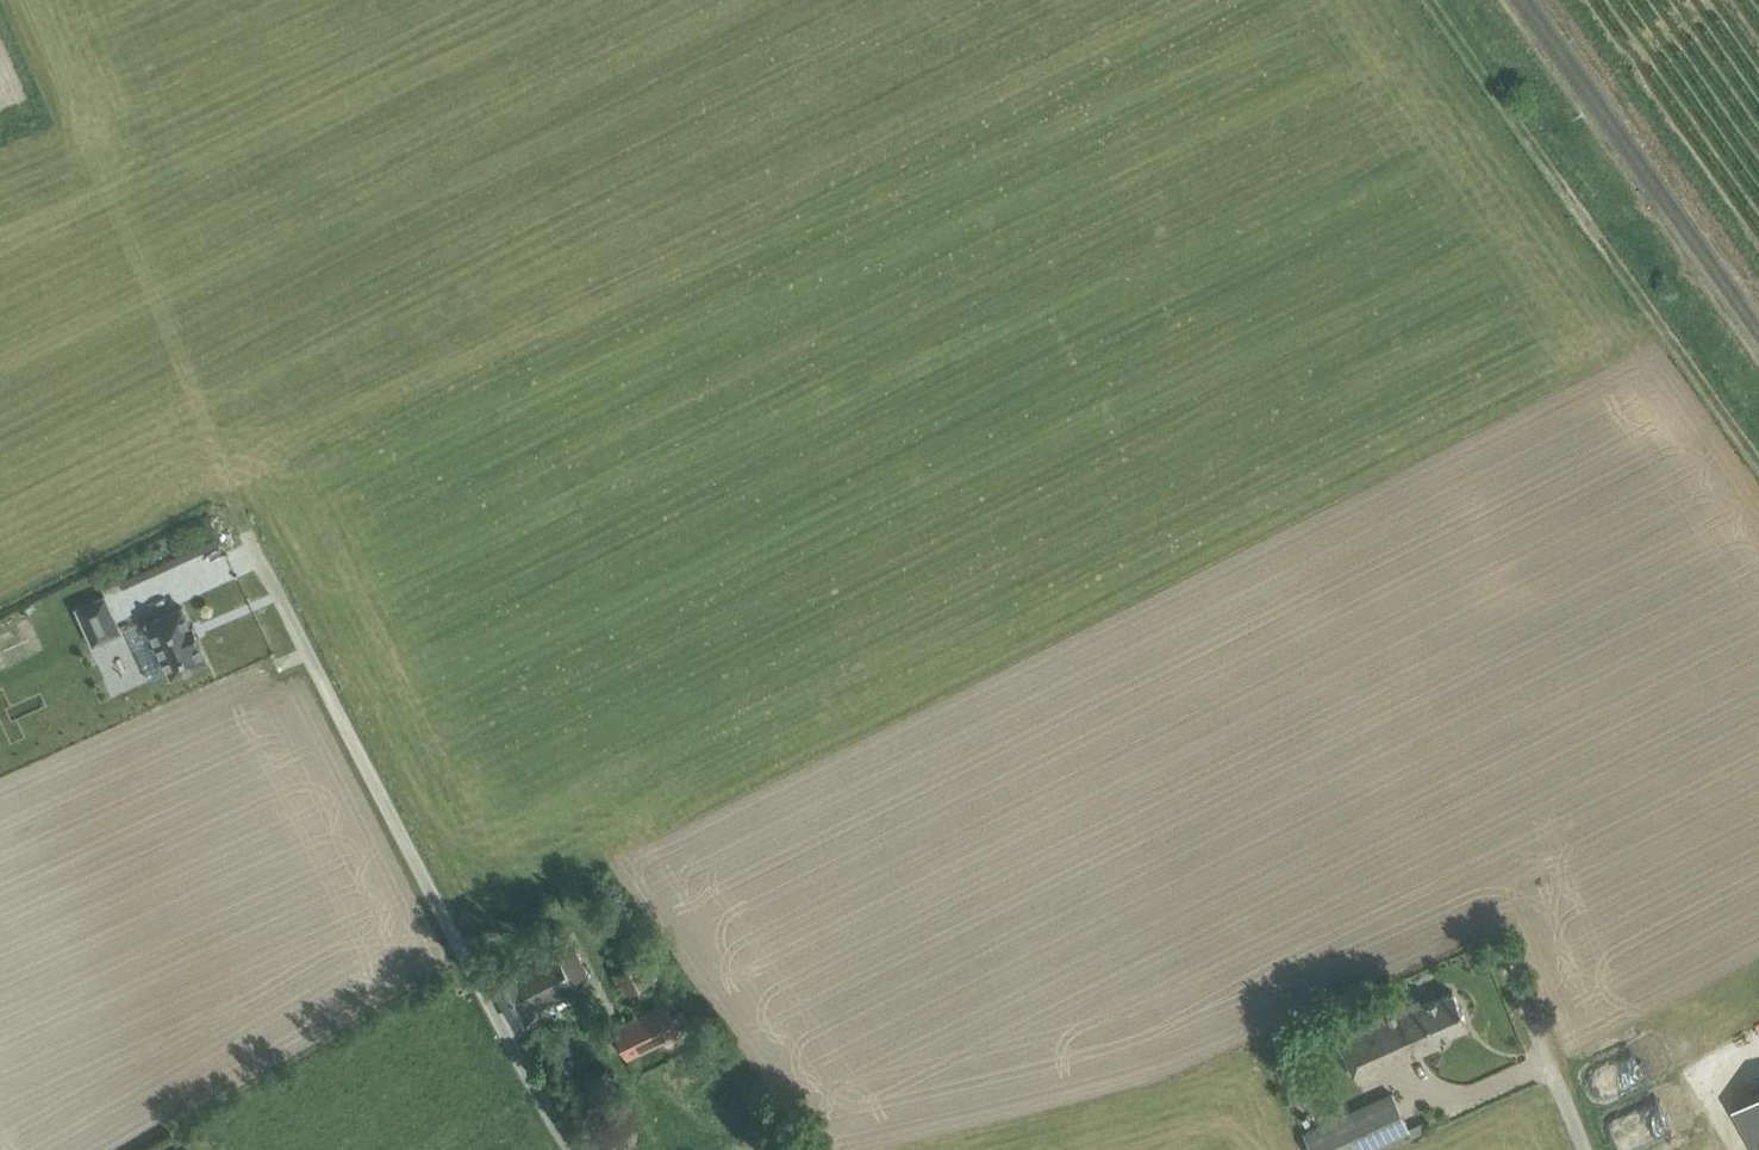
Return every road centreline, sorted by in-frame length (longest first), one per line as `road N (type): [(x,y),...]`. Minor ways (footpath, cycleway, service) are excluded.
road 1 (unclassified): [(247,533),(571,1149)]
road 2 (unclassified): [(1588,1149),(1552,1067),(1471,1091)]

